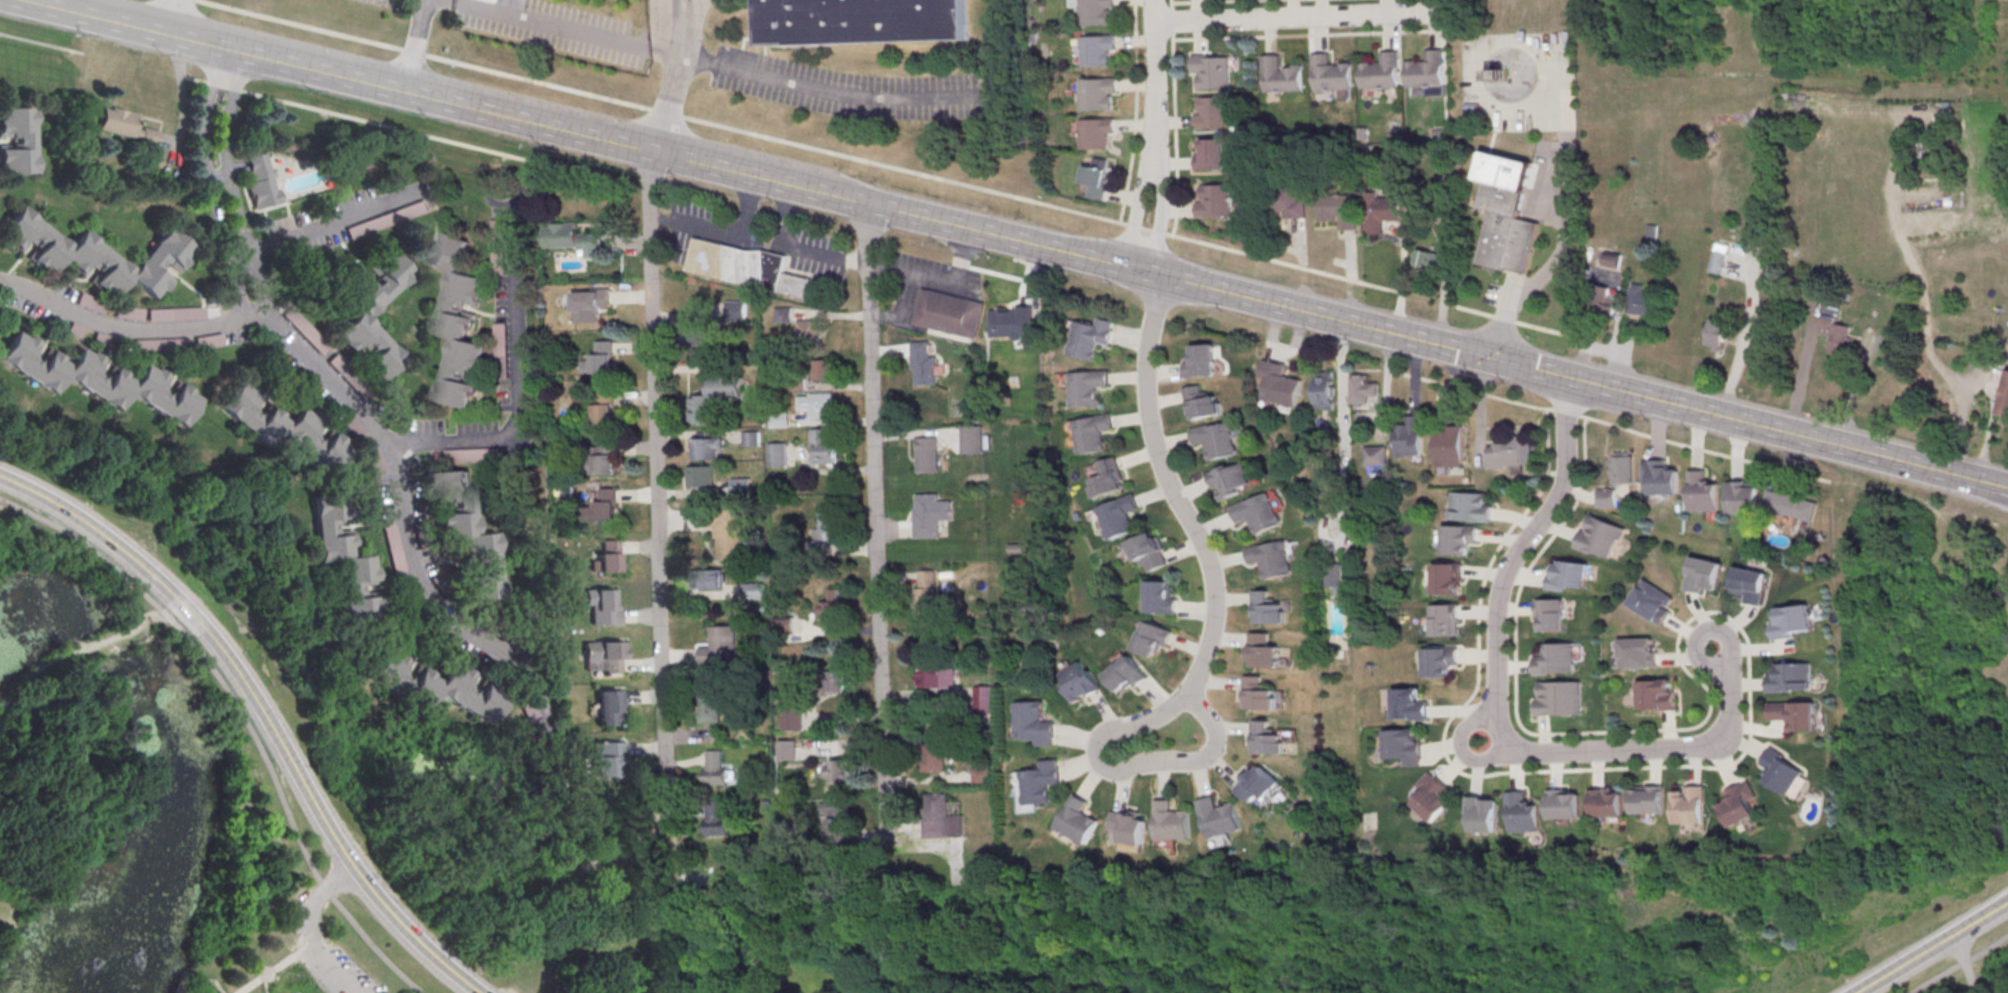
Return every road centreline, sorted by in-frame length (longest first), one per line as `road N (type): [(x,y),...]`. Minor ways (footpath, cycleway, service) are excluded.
road 1 (secondary): [(2007,490),(1128,265),(296,68)]
road 2 (tertiary): [(478,992),(419,945),(352,869),(250,692),(184,606),(107,539),(0,478)]
road 3 (residential): [(1574,379),(1561,491),(1501,589),(1501,730),(1514,750),(1534,755),(1710,743),(1731,715),(1731,674),(1714,646)]
road 4 (residential): [(669,834),(647,149)]
road 5 (residential): [(225,189),(269,317),(390,455),(420,586),(446,618),(519,665),(546,732)]
road 6 (residential): [(881,772),(866,204)]
road 7 (residential): [(1165,275),(1149,349),(1149,408),(1159,454),(1205,547),(1217,597),(1193,698)]
road 8 (residential): [(1154,719),(1109,728),(1095,749),(1108,768),(1207,759),(1216,741),(1193,698),(1154,719)]
road 9 (secondary): [(296,68),(11,0)]
road 10 (residential): [(1154,22),(1443,12)]
road 11 (residential): [(269,317),(118,329),(0,283)]
road 12 (tertiary): [(2007,902),(1855,992)]
road 13 (residential): [(213,49),(202,135),(211,182),(225,189)]
road 14 (residential): [(1155,159),(1154,22)]
road 15 (residential): [(225,189),(226,127),(244,56)]
road 16 (residential): [(1497,706),(1461,733),(1460,745),(1481,763),(1514,750)]

